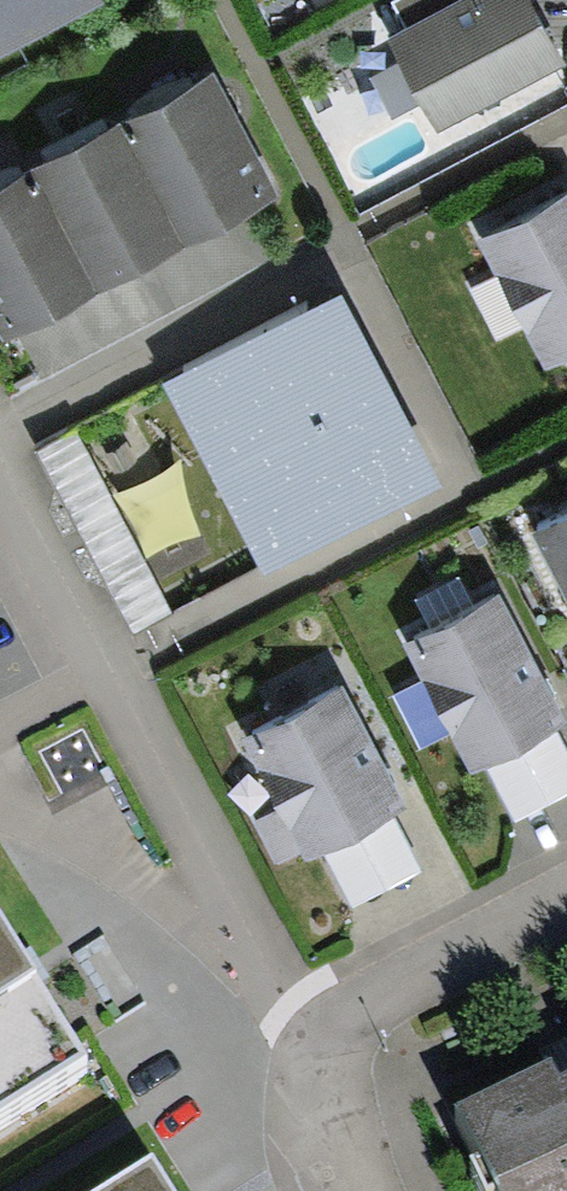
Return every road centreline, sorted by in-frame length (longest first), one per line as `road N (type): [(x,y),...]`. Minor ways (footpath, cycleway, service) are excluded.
road 1 (residential): [(0,417),(566,125)]
road 2 (residential): [(0,465),(286,1003)]
road 3 (residential): [(0,808),(22,814),(172,912),(286,1003)]
road 4 (residential): [(329,1047),(350,1006),(566,887)]
road 5 (residential): [(369,1190),(306,1093),(329,1047)]

